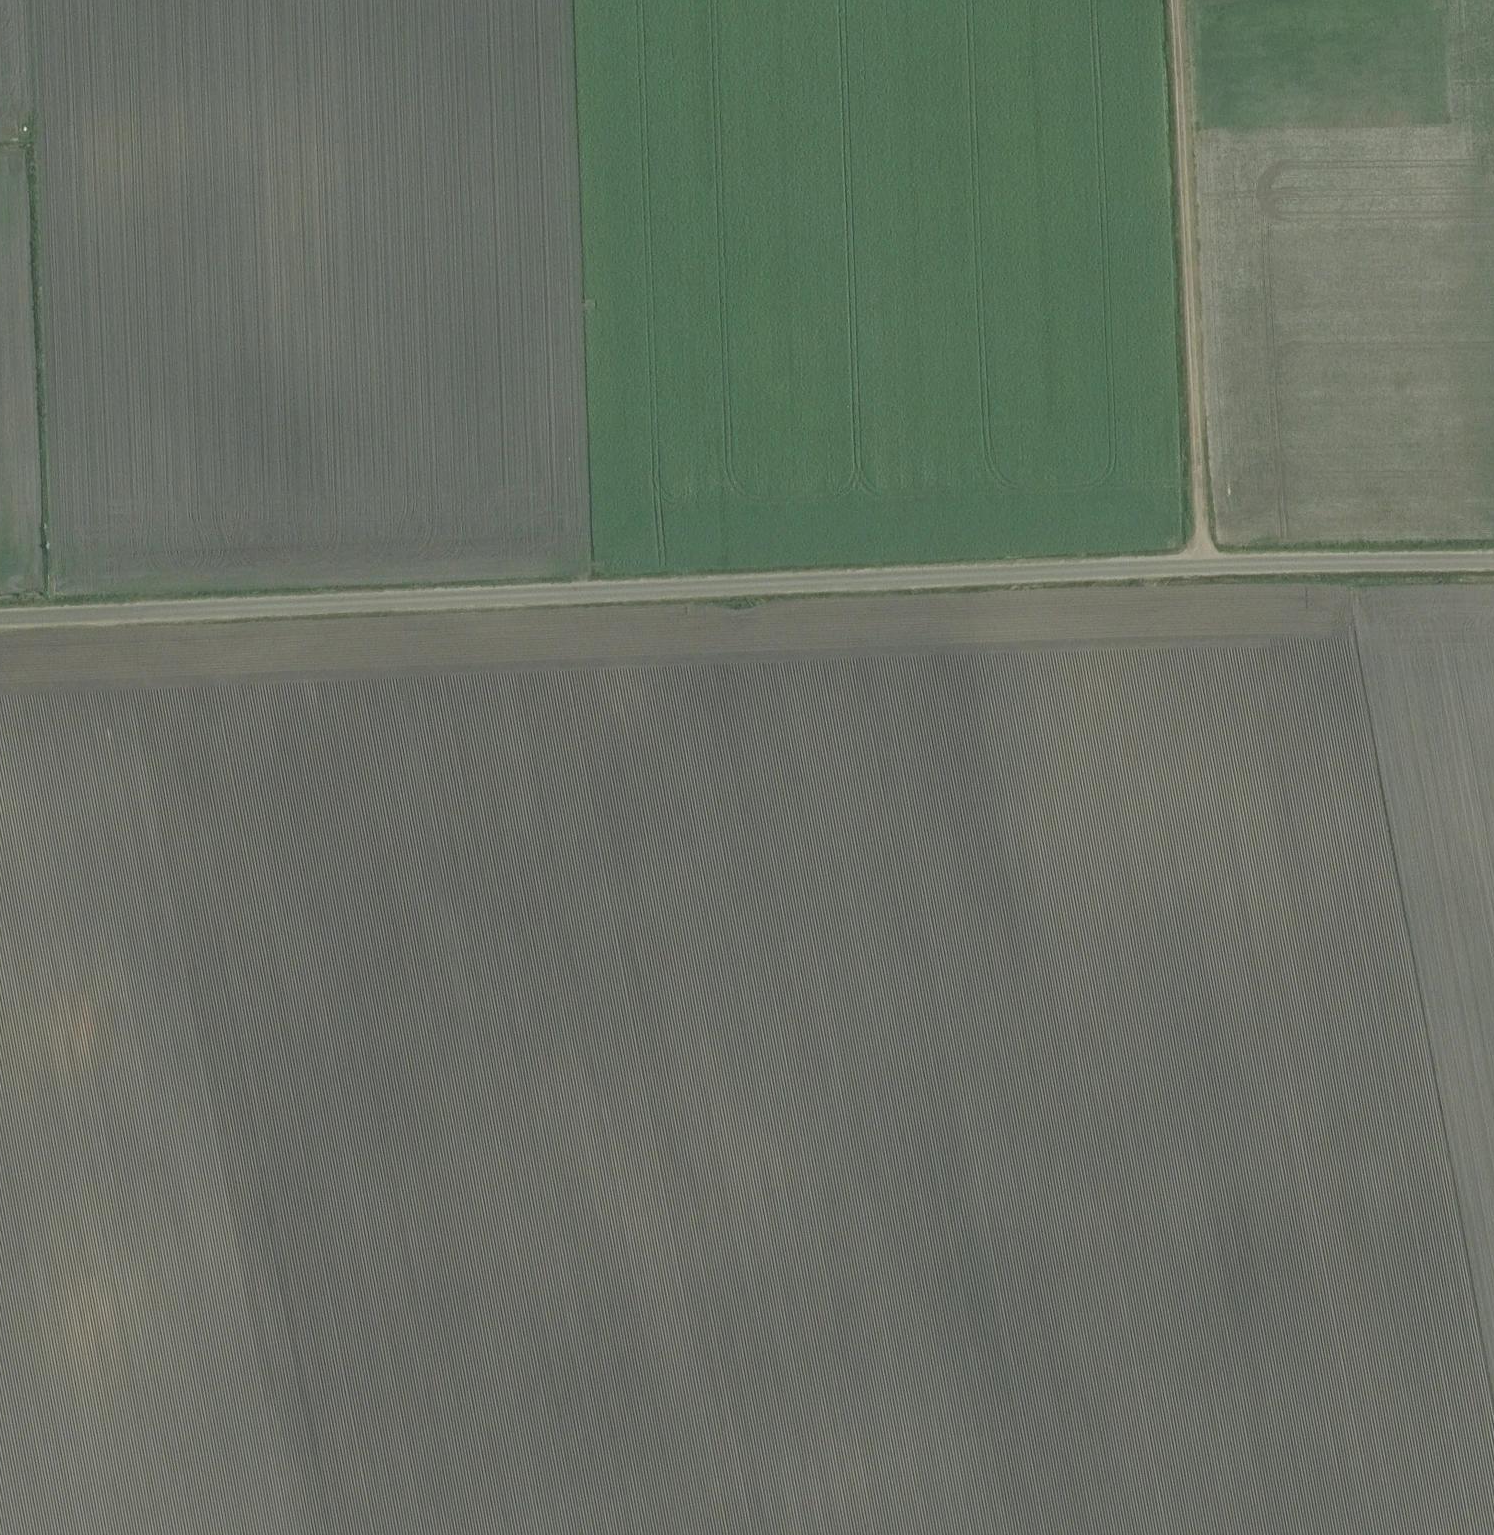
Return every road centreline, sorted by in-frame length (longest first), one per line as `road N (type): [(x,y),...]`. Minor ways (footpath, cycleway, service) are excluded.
road 1 (unclassified): [(0,618),(1204,565),(1493,561)]
road 2 (track): [(1204,565),(1176,0)]

